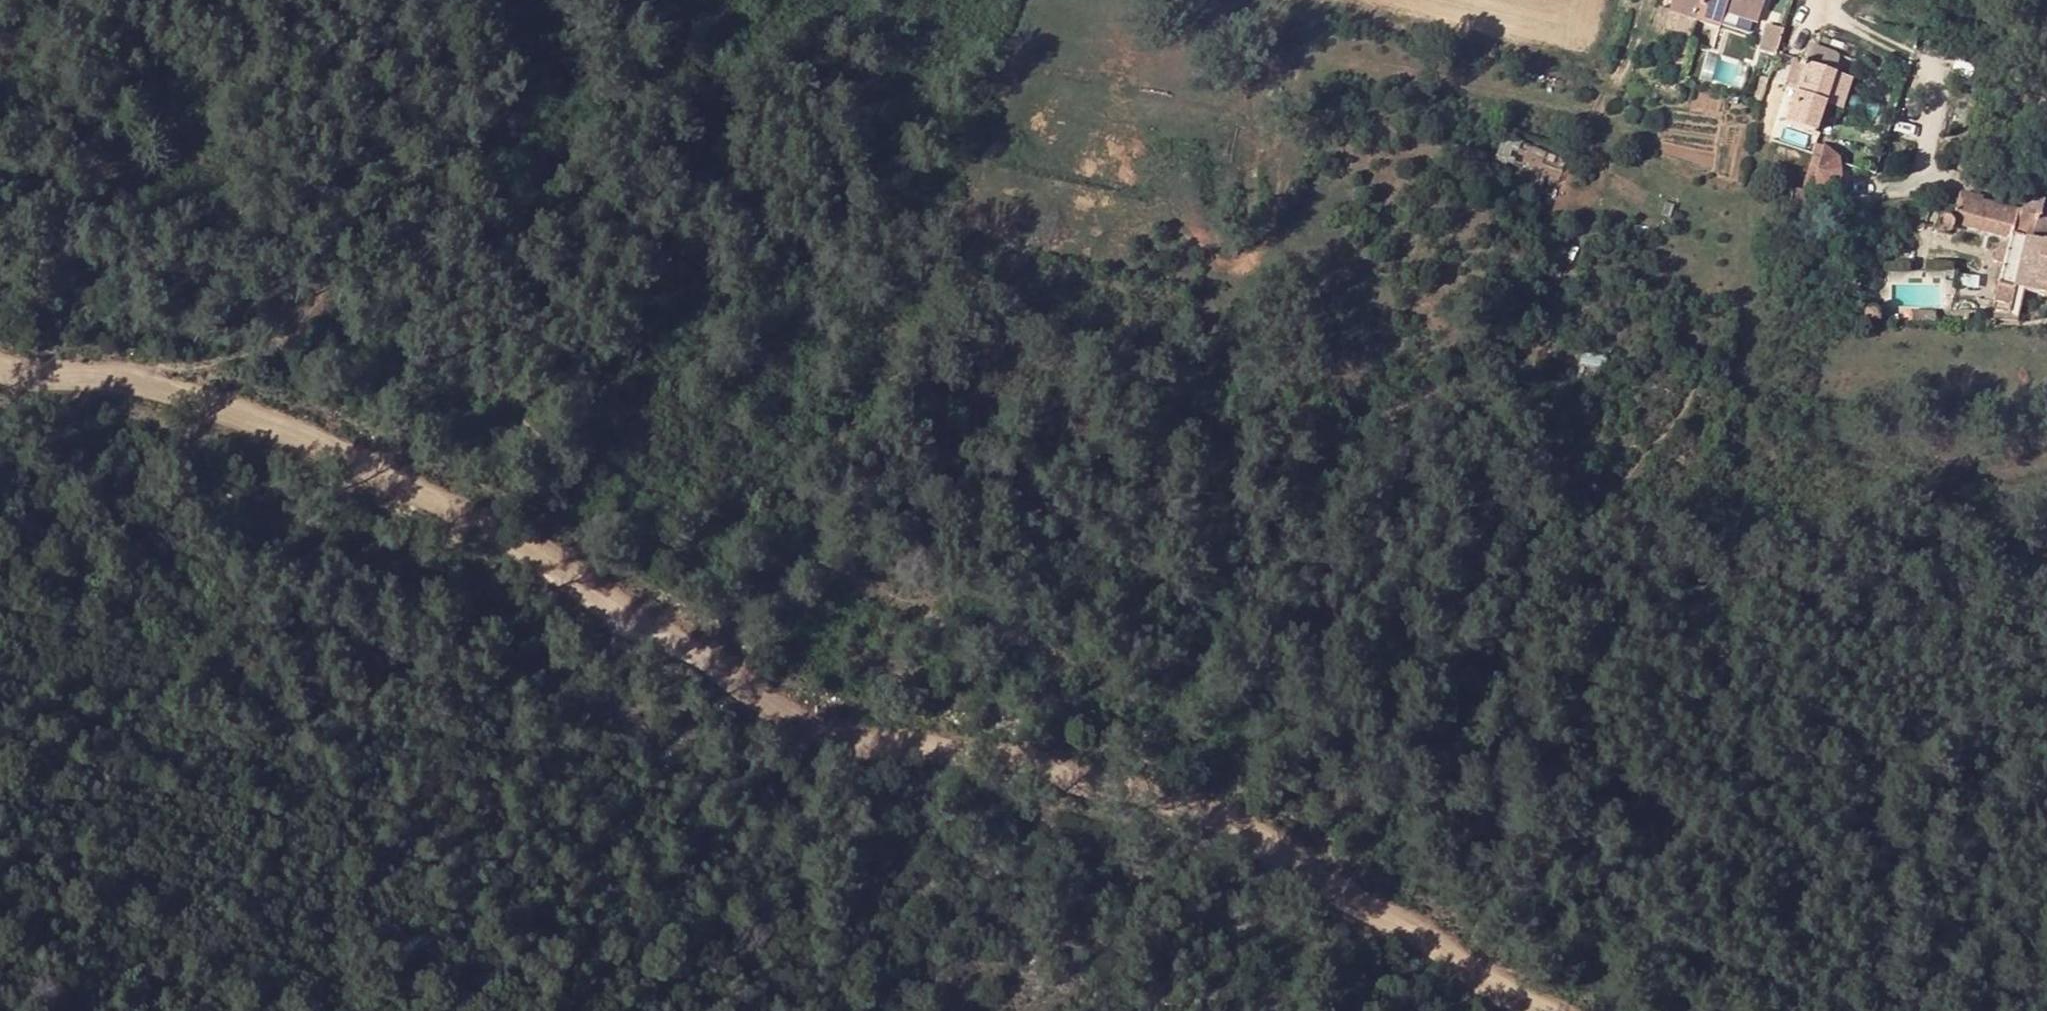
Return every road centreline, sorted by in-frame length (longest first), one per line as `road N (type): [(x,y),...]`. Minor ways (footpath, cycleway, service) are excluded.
road 1 (track): [(0,350),(150,362),(563,568),(802,701),(949,733),(1244,821),(1529,1010)]

